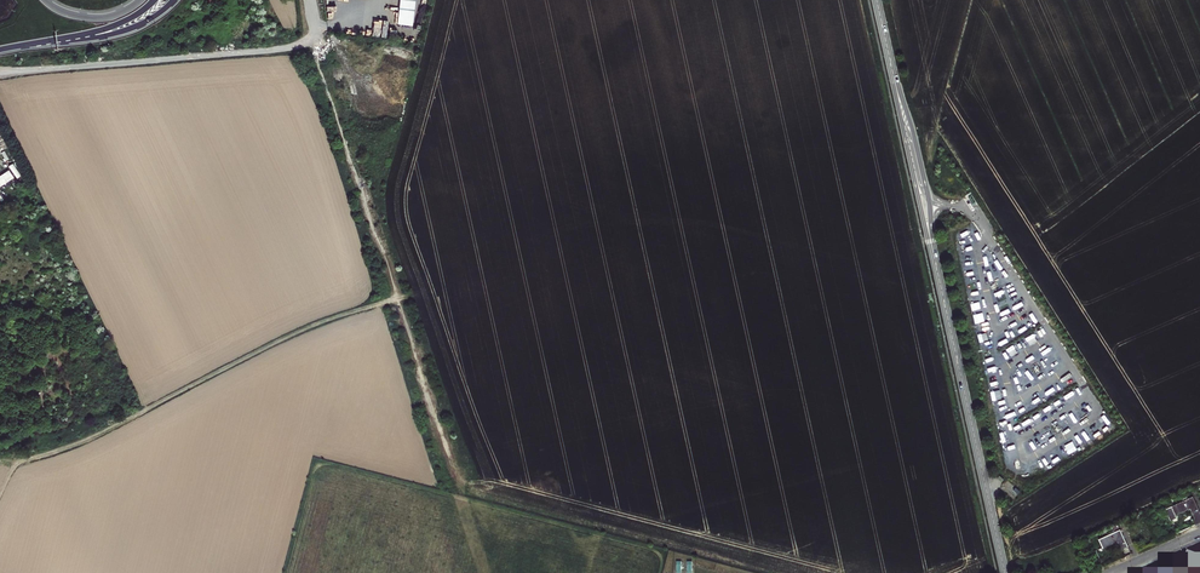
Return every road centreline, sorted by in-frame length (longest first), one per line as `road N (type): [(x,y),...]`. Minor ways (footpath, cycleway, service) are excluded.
road 1 (track): [(314,40),(397,299),(310,327),(90,438),(18,463),(0,495)]
road 2 (tertiary): [(1005,572),(877,0)]
road 3 (unclassified): [(312,0),(314,40),(286,48),(0,74)]
road 4 (motorway): [(56,40),(129,30),(174,0)]

